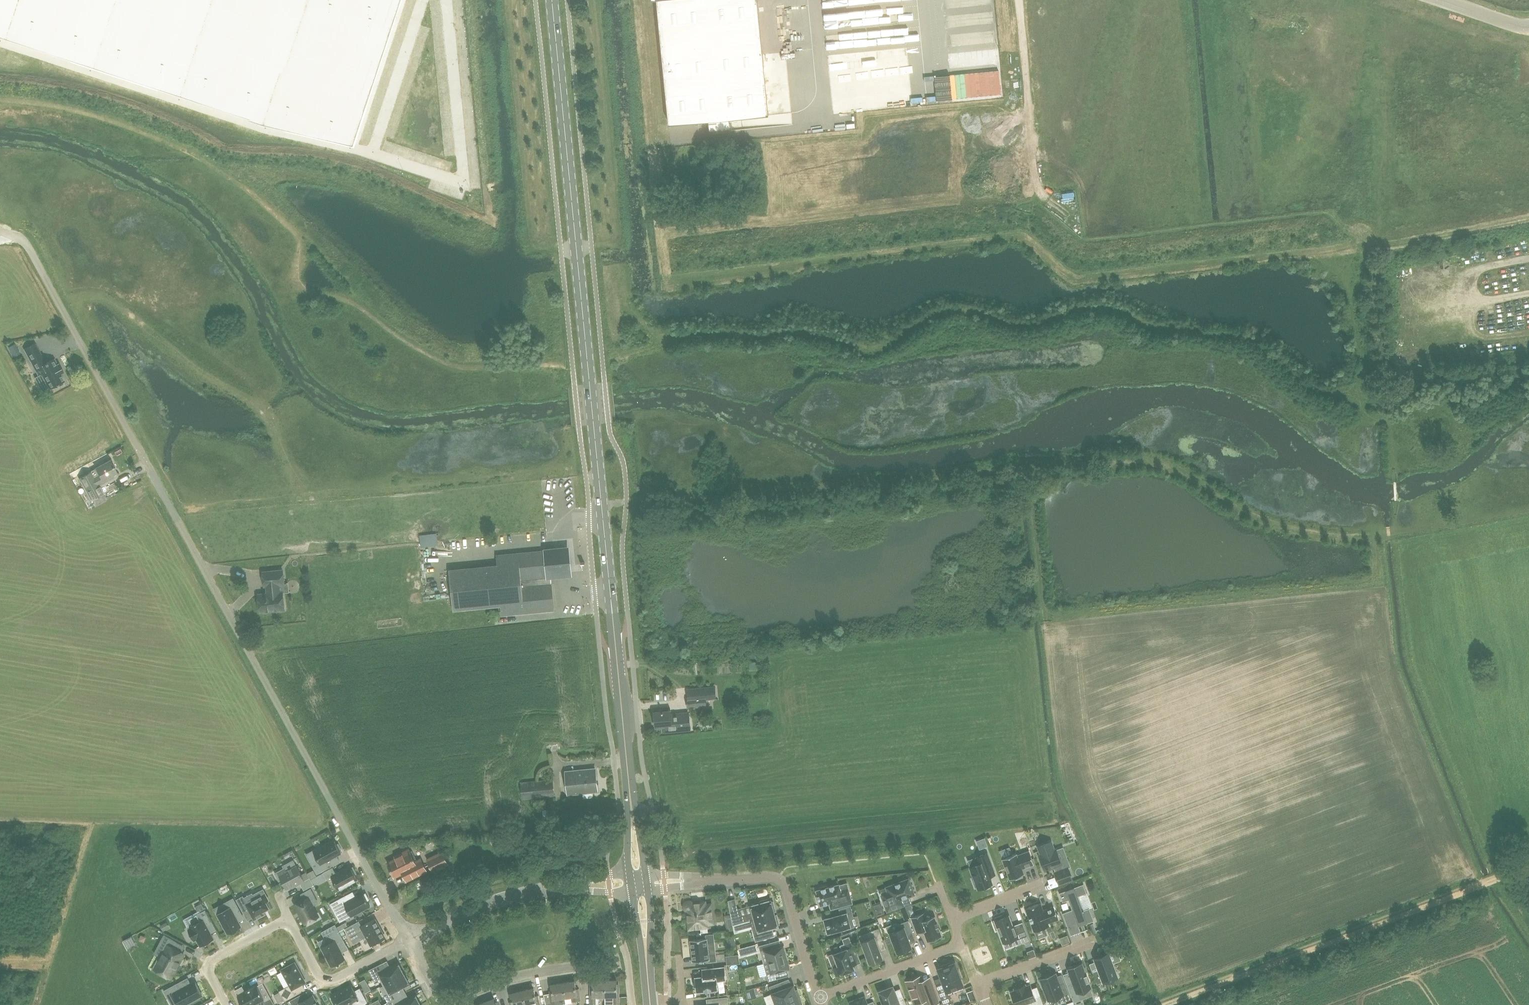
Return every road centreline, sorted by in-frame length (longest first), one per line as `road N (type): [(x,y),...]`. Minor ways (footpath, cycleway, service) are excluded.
road 1 (secondary): [(638,883),(552,0)]
road 2 (track): [(1392,417),(1366,418),(1355,393),(1306,380),(1259,337),(1159,328),(1109,303),(1028,325),(960,307),(886,344),(787,332),(682,338),(603,359)]
road 3 (unclassified): [(410,941),(29,246),(0,230)]
road 4 (track): [(1163,1004),(1528,868)]
road 5 (residential): [(638,883),(780,881),(818,999)]
road 6 (unclassified): [(410,941),(534,891),(638,883)]
road 7 (residential): [(443,1004),(494,982),(607,964)]
road 8 (residential): [(410,941),(333,980),(321,975),(287,918)]
road 9 (residential): [(818,999),(958,947)]
road 10 (residential): [(287,918),(209,961),(227,1004)]
road 11 (secondary): [(651,1004),(638,883)]
road 12 (residential): [(981,982),(1094,939)]

